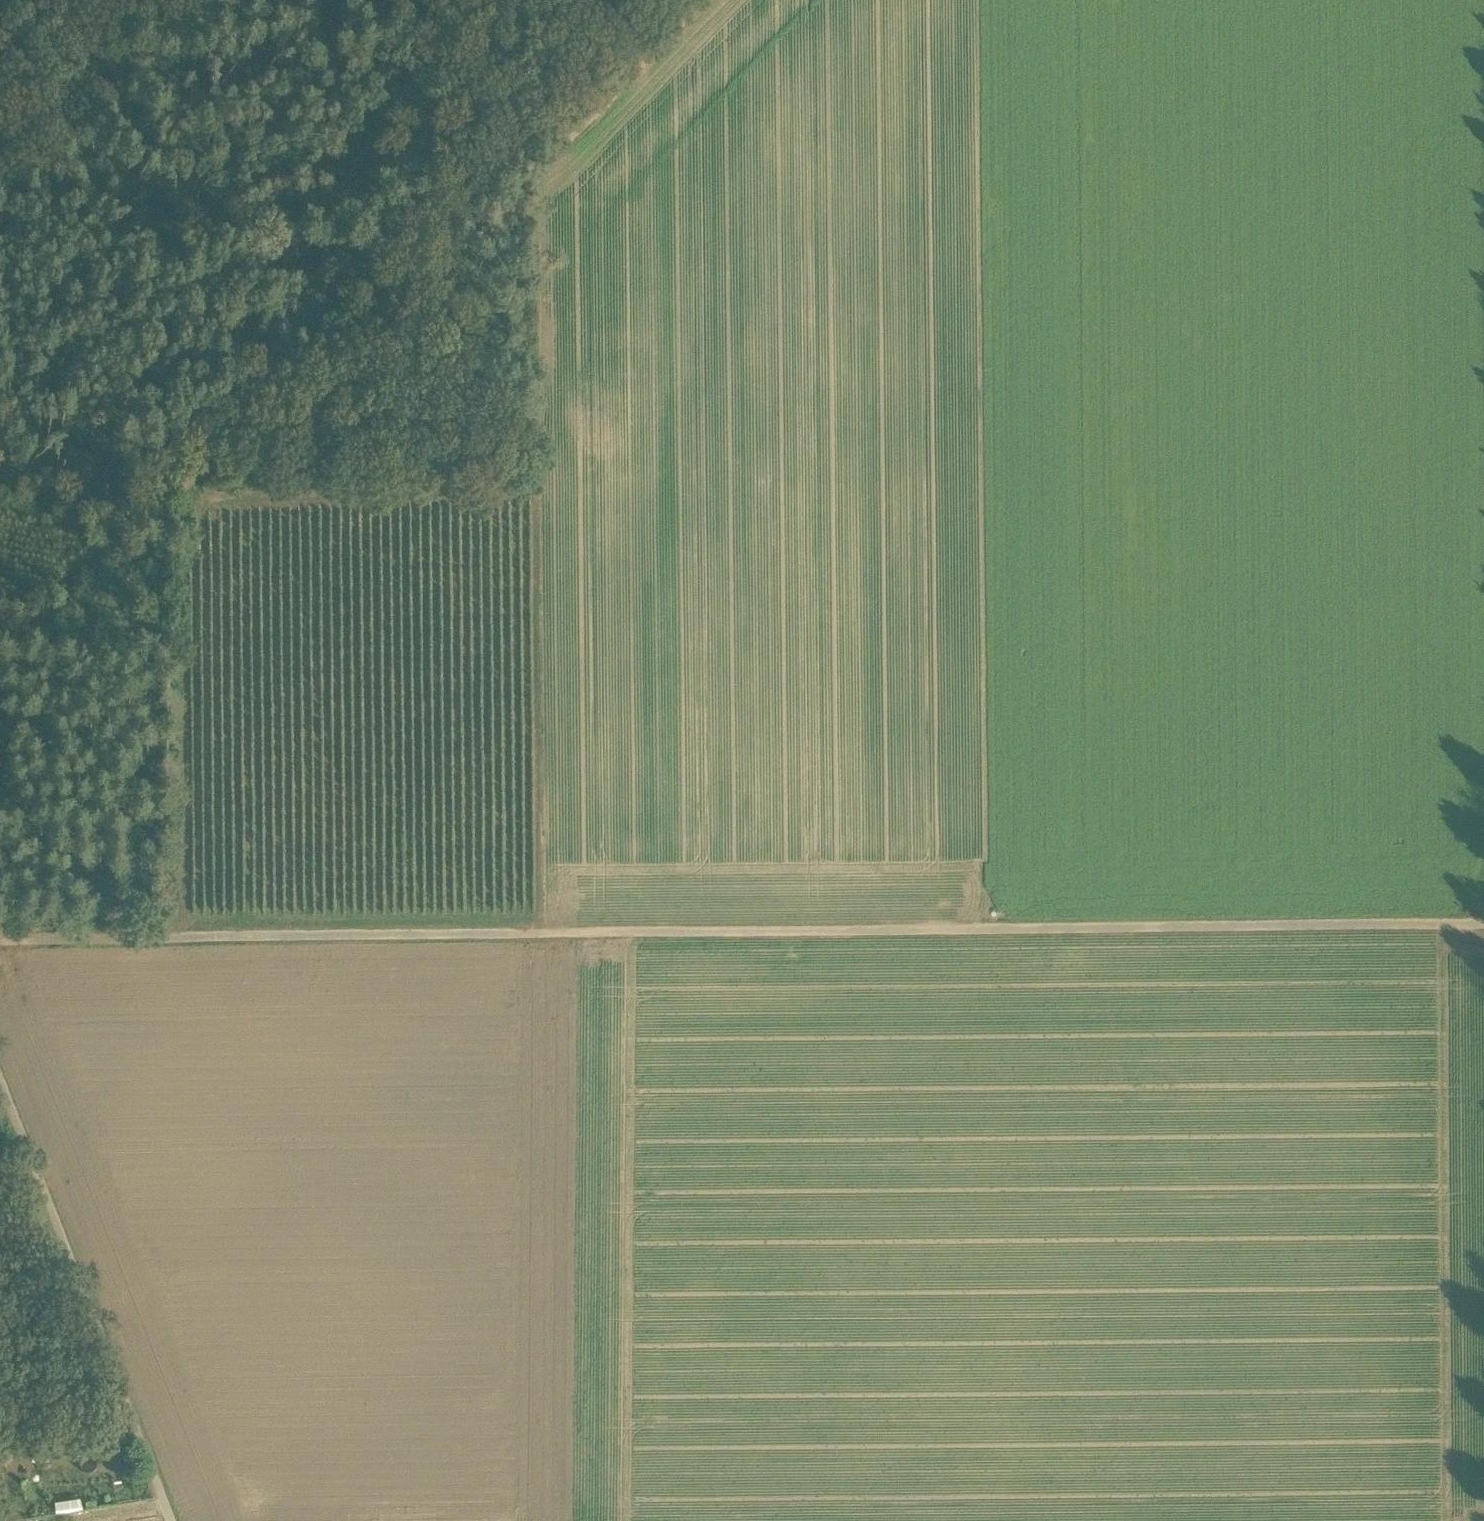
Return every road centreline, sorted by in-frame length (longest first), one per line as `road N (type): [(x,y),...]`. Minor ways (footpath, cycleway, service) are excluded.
road 1 (track): [(0,941),(1483,924)]
road 2 (track): [(0,639),(724,0)]
road 3 (track): [(0,1080),(172,1520)]
road 4 (track): [(542,471),(543,935)]

